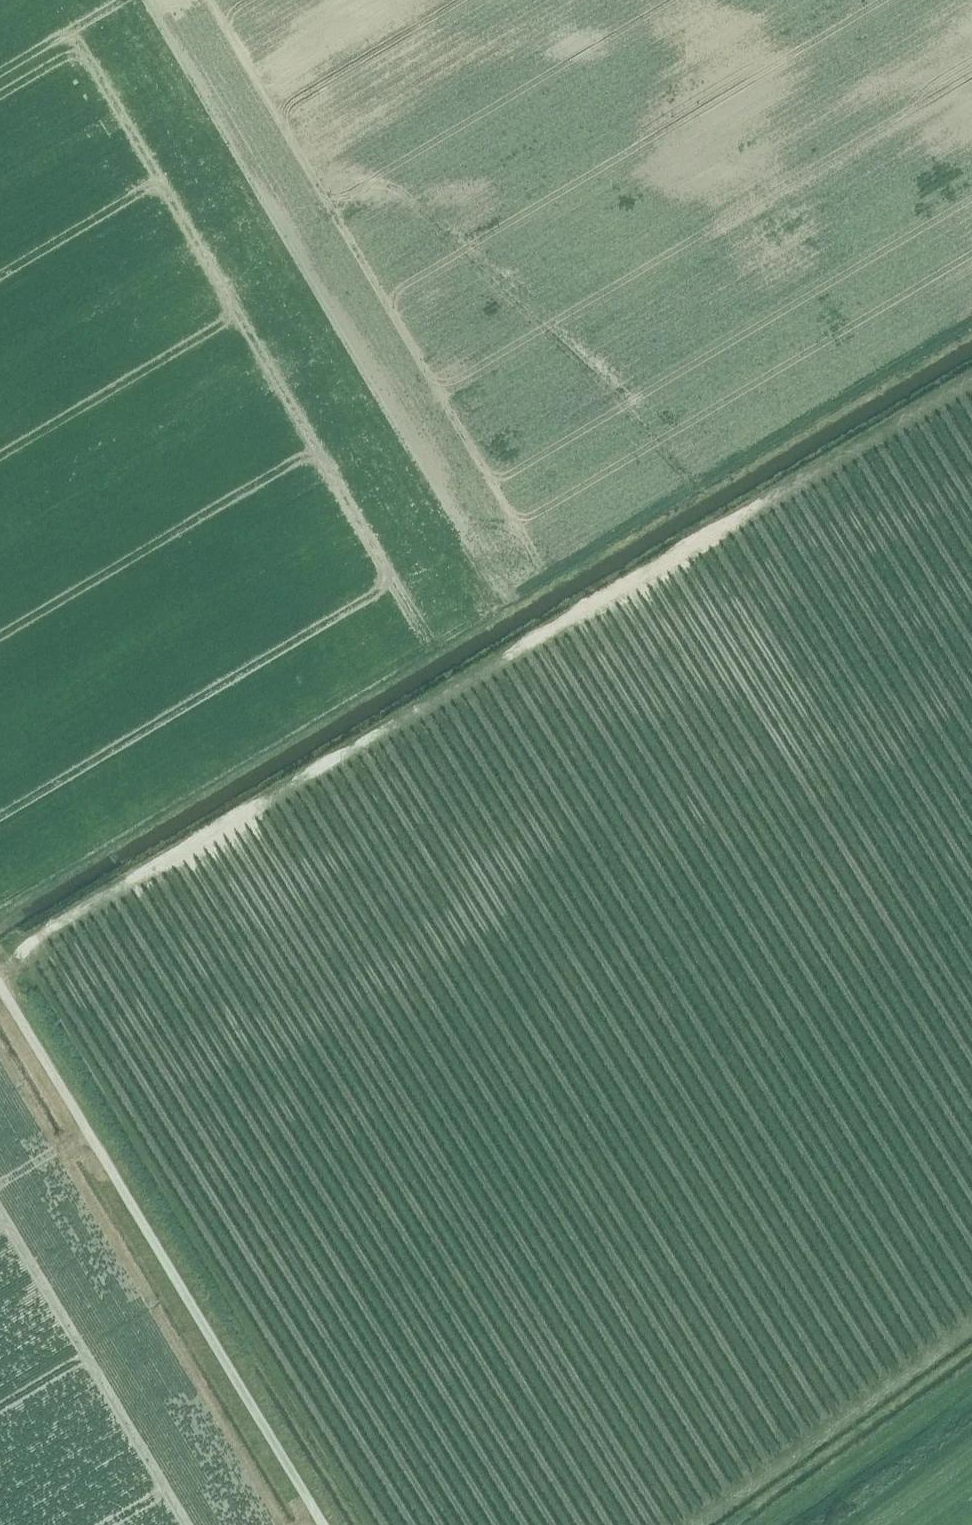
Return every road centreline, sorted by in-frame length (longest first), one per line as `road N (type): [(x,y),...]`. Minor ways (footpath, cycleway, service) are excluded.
road 1 (unclassified): [(322,1524),(0,986)]
road 2 (track): [(783,1524),(971,1389)]

